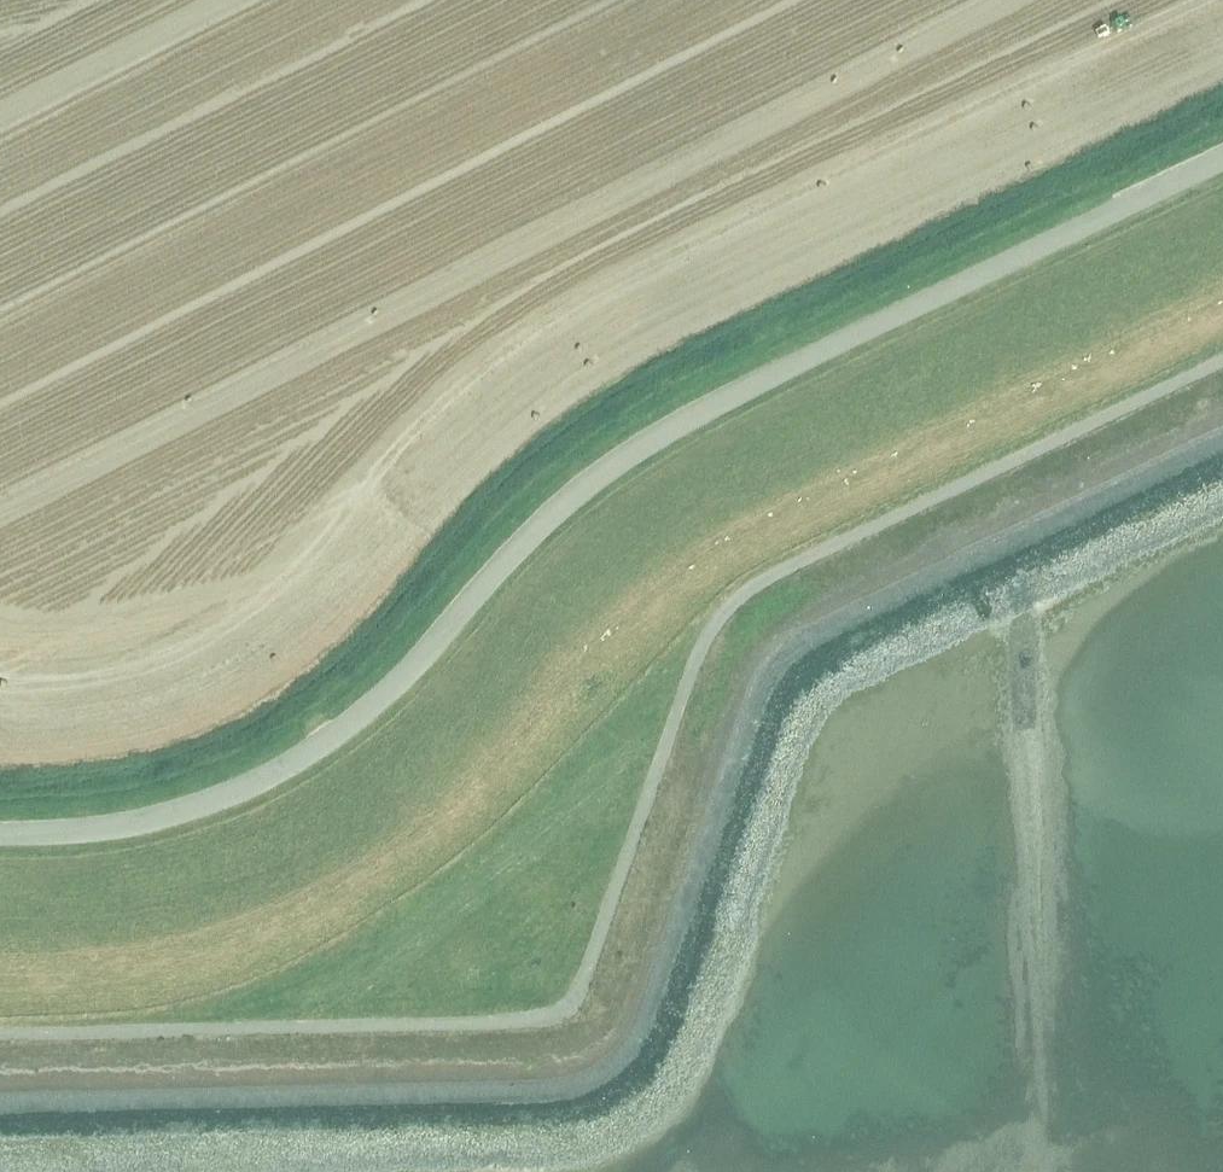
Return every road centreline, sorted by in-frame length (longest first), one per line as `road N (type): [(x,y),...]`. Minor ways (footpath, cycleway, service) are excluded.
road 1 (unclassified): [(0,839),(46,841),(194,817),(287,789),(371,725),(540,555),(710,435),(1222,180)]

